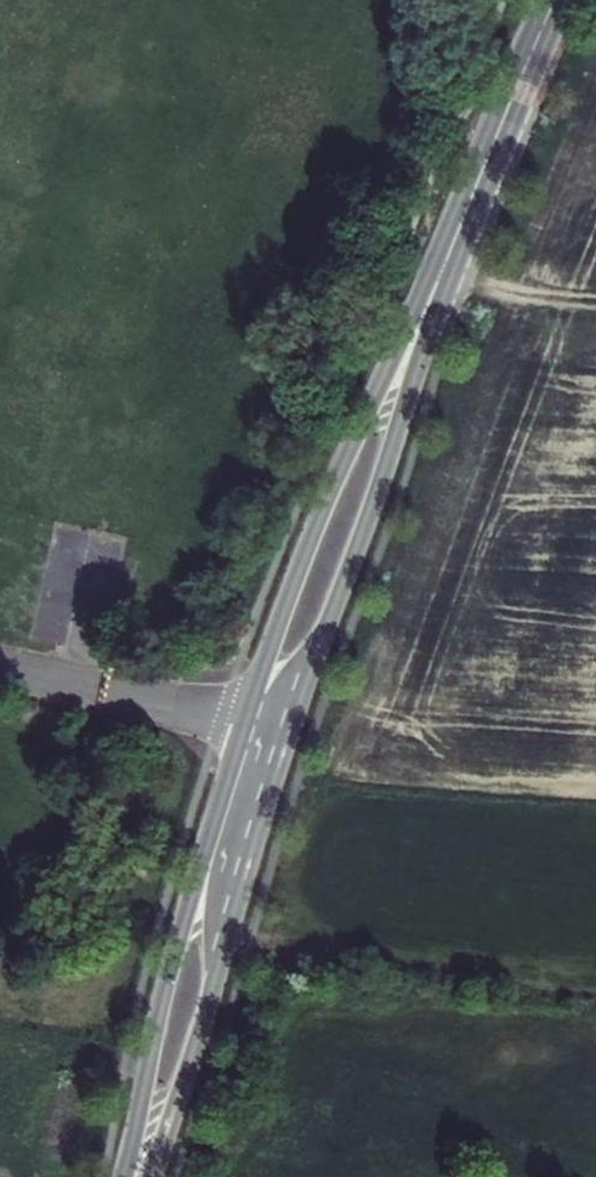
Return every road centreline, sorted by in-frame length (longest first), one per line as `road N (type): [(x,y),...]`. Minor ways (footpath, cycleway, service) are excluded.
road 1 (secondary): [(456,233),(323,509),(246,718),(167,975),(132,1176)]
road 2 (secondary): [(144,1176),(204,1018),(456,233)]
road 3 (secondary): [(554,0),(456,233)]

